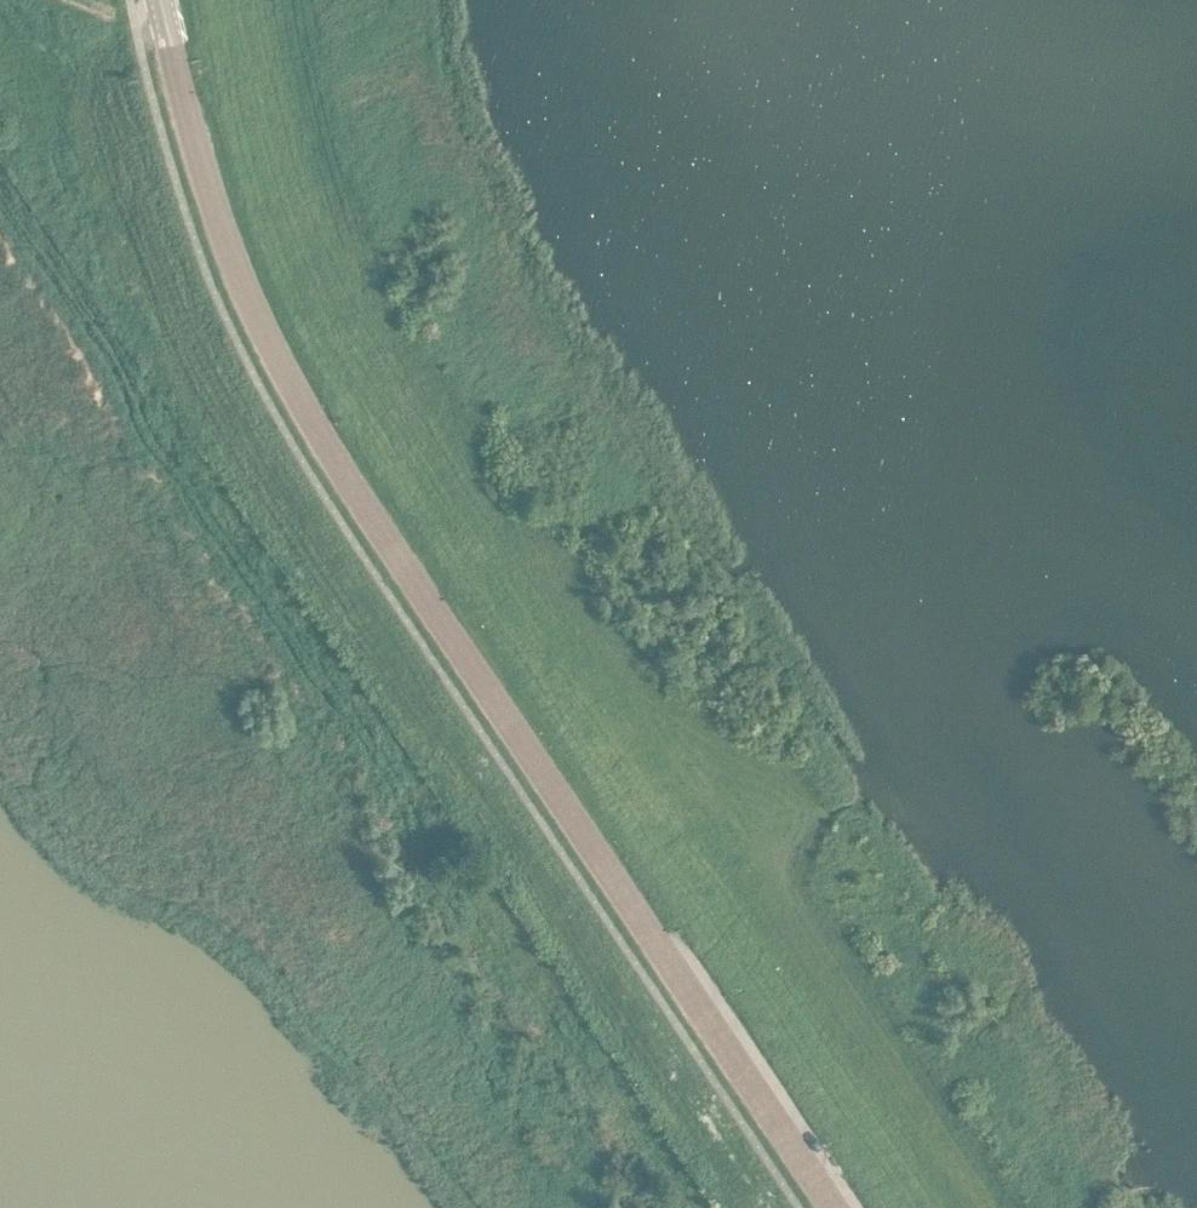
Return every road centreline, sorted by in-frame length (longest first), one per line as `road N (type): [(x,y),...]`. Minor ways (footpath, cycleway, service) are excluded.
road 1 (tertiary): [(828,1207),(287,388),(215,241),(154,32)]

